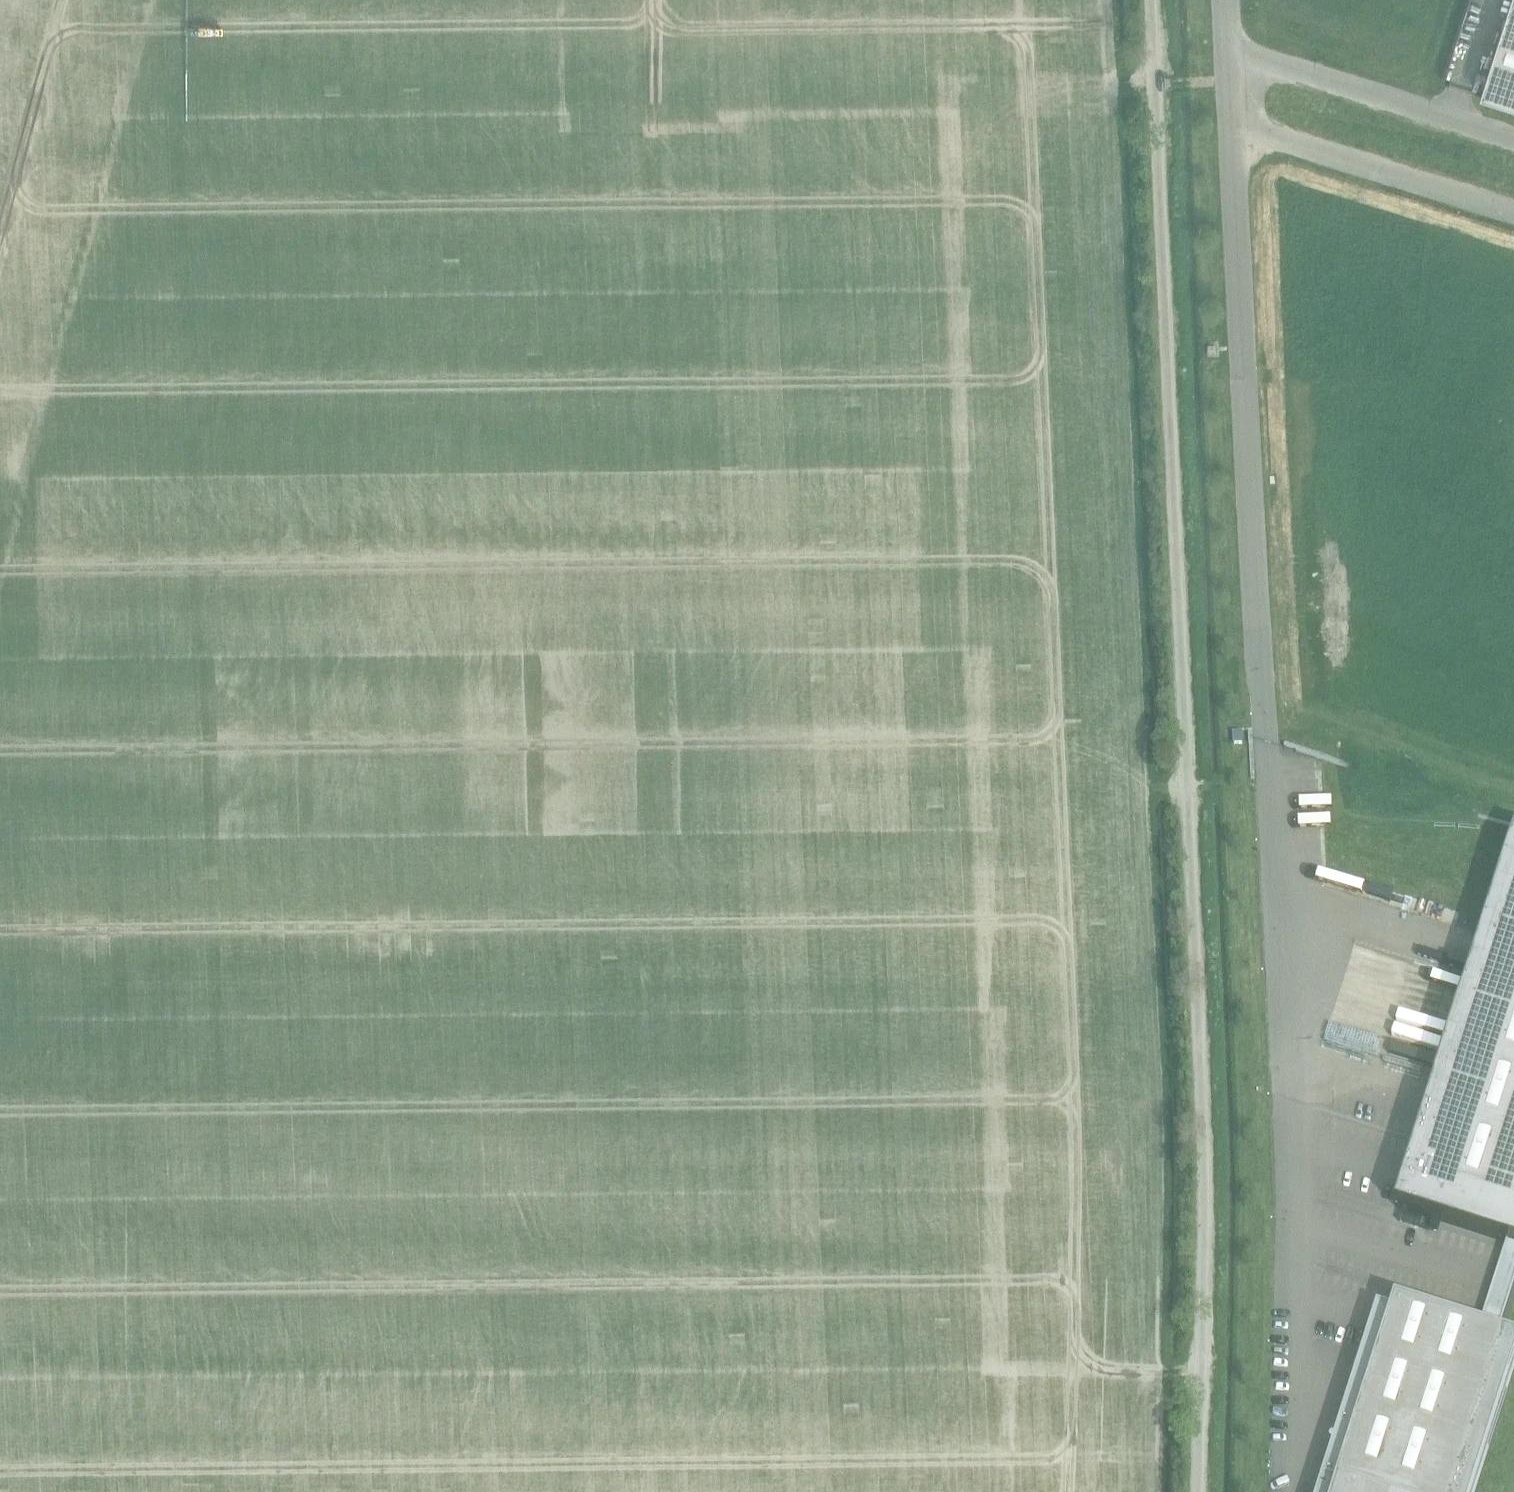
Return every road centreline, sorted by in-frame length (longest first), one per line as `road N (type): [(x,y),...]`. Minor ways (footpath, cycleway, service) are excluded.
road 1 (unclassified): [(1201,1491),(1209,1331),(1148,0)]
road 2 (residential): [(1280,1491),(1290,1066),(1233,125)]
road 3 (residential): [(1513,139),(1256,58),(1229,57)]
road 4 (residential): [(1233,125),(1513,212)]

